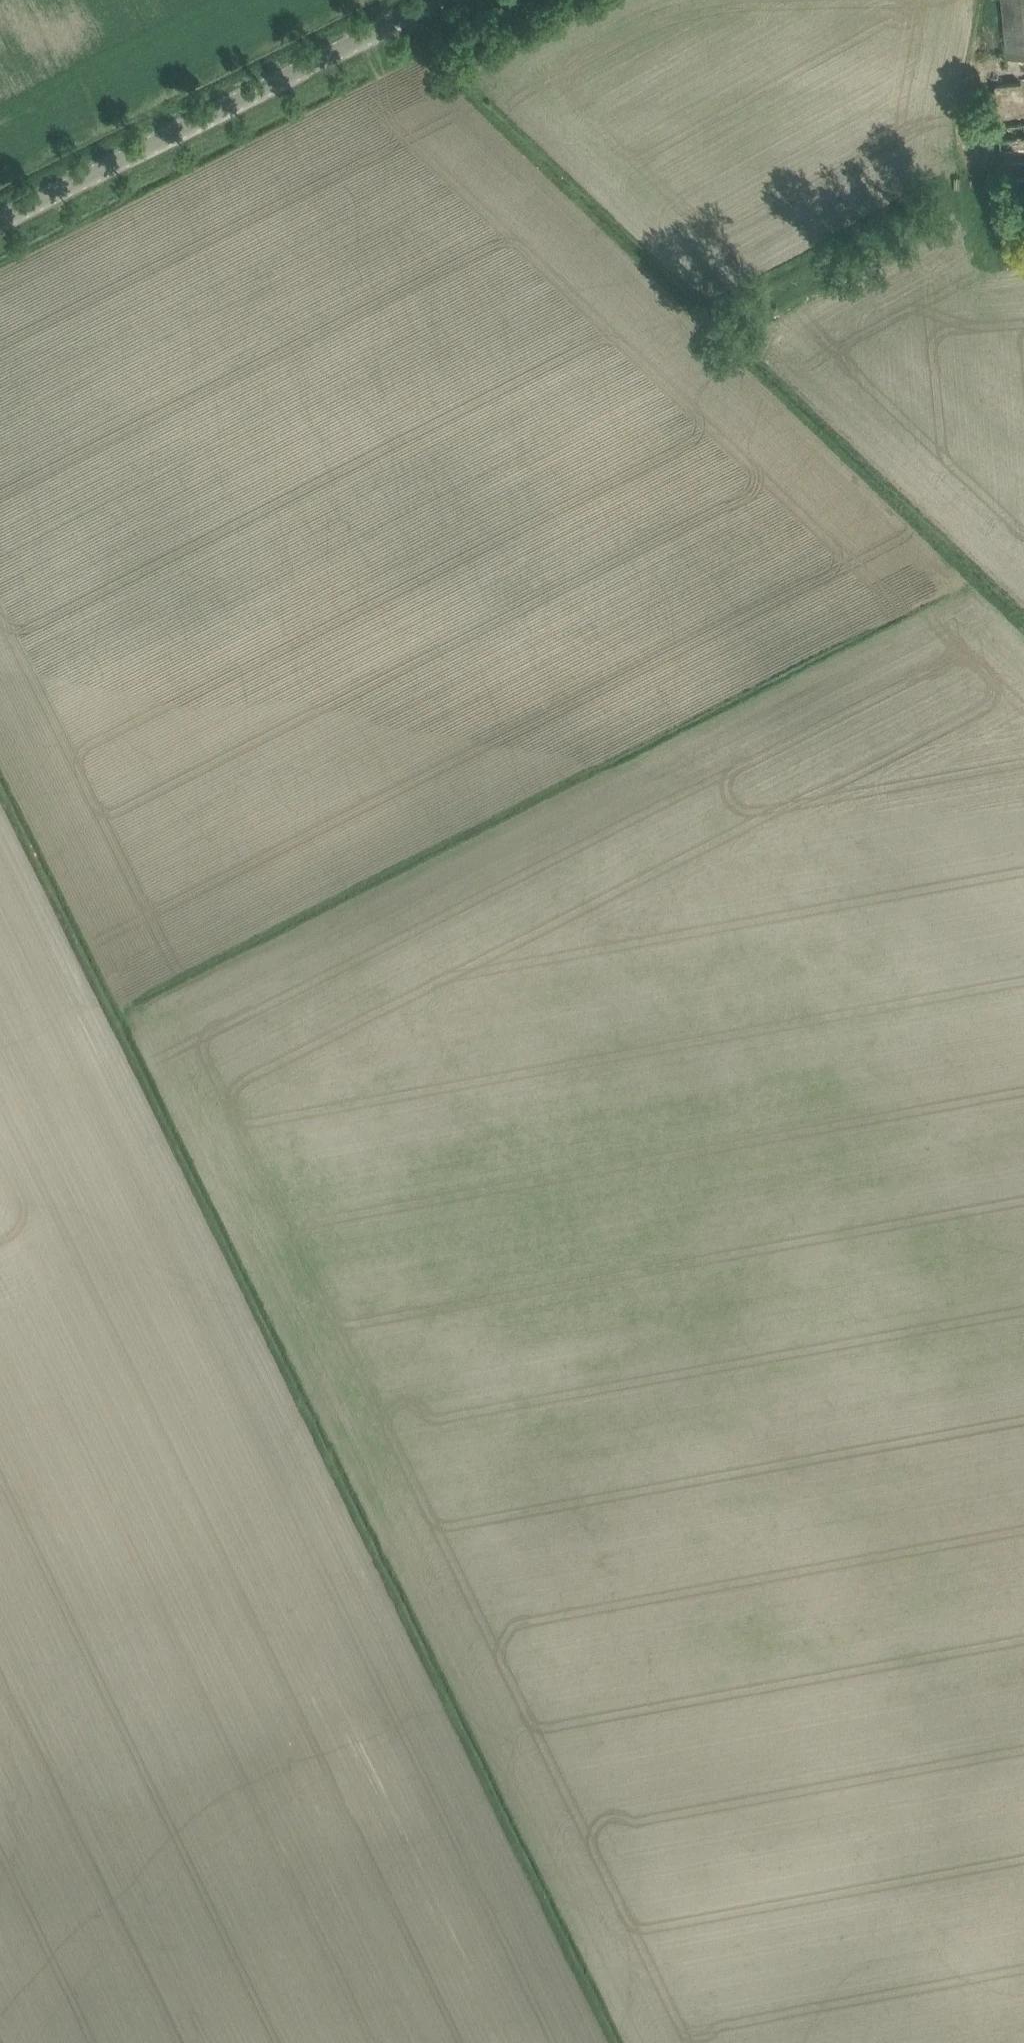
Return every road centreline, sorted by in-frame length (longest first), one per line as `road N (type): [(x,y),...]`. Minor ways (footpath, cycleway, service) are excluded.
road 1 (unclassified): [(0,219),(432,0)]

